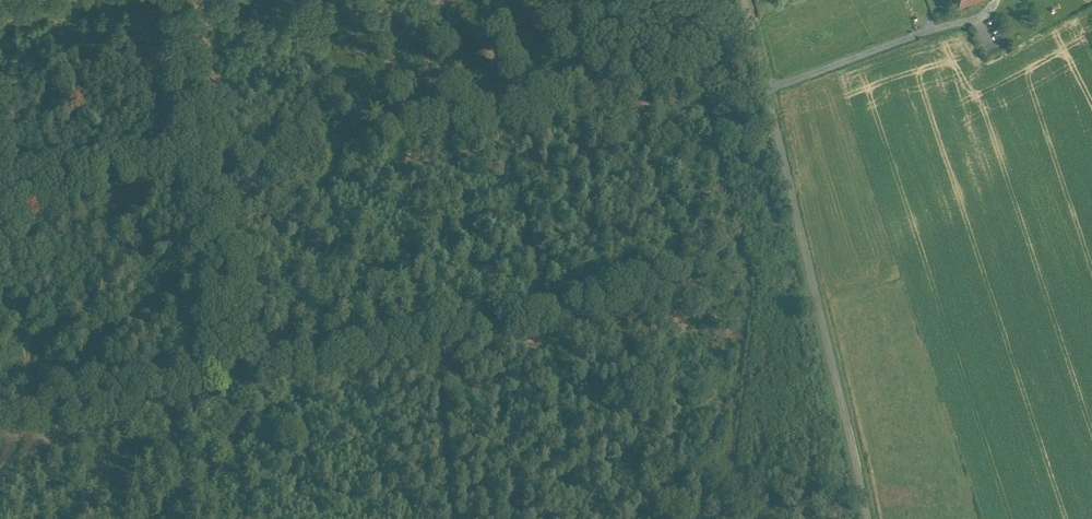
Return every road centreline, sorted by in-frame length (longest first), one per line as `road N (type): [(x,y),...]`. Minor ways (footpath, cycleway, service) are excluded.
road 1 (track): [(745,0),(866,518)]
road 2 (track): [(237,395),(0,445)]
road 3 (track): [(972,20),(767,87)]

